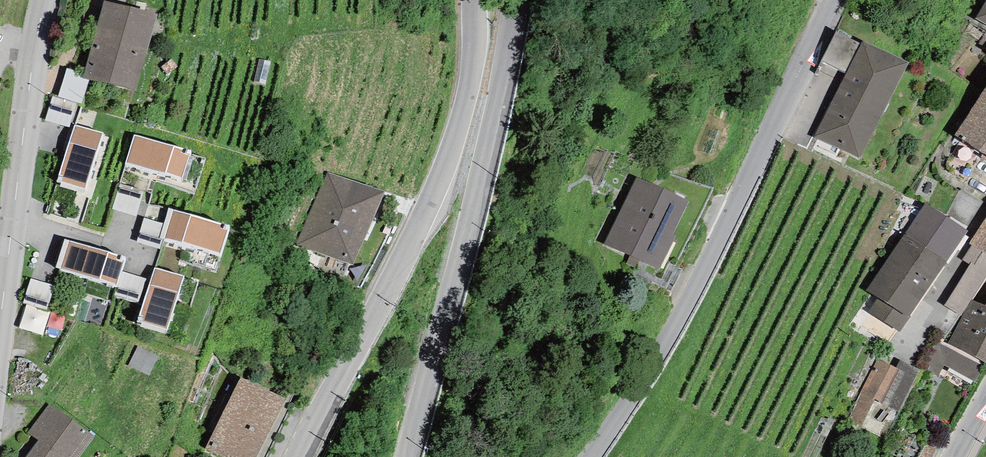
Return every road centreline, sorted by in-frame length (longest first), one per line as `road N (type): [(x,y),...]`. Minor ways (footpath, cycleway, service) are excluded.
road 1 (tertiary): [(830,0),(685,323),(601,456)]
road 2 (tertiary): [(475,0),(474,56),(438,186),(303,456)]
road 3 (tertiary): [(422,456),(519,0)]
road 4 (tertiary): [(0,336),(46,0)]

